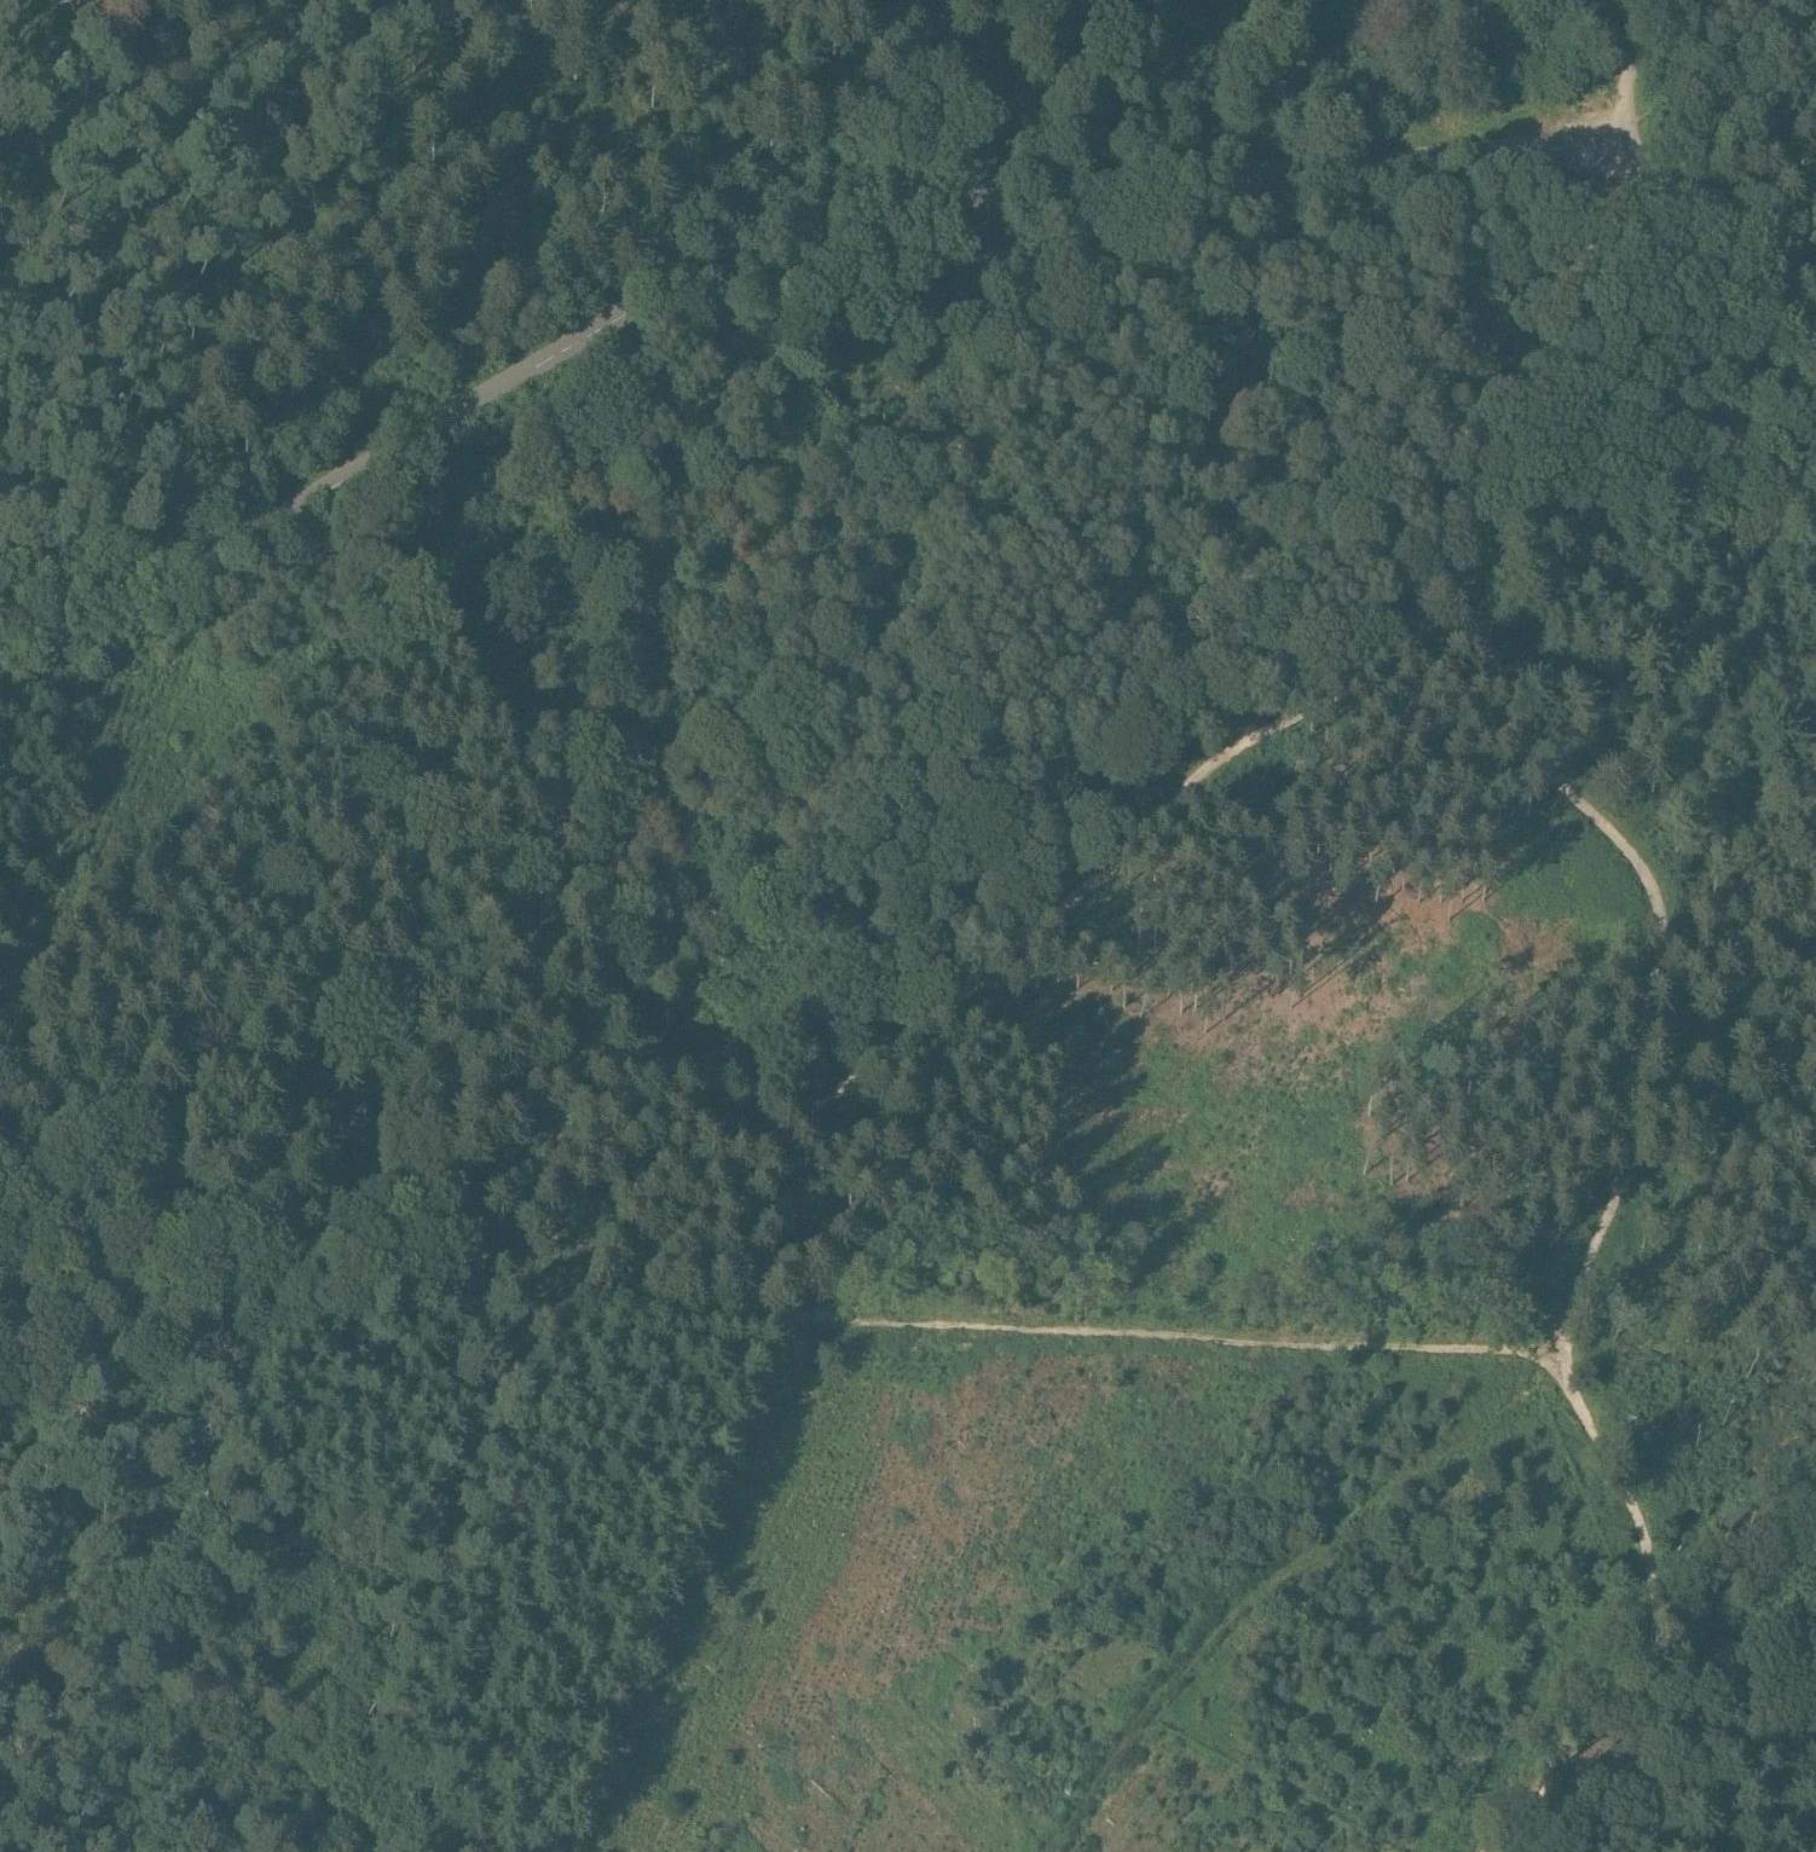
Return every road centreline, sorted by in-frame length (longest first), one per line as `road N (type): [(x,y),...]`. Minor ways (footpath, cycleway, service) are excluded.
road 1 (track): [(1614,168),(1514,159),(1032,199),(852,223),(728,264),(212,562),(107,600),(0,612)]
road 2 (track): [(1558,1355),(1622,1178),(1661,961),(1661,921),(1638,863),(1503,724),(1493,607),(1504,482),(1528,379),(1614,168)]
road 3 (track): [(1670,1689),(1639,1520),(1558,1355)]
road 4 (track): [(1815,280),(1719,217),(1614,168)]
road 5 (track): [(1670,1689),(1546,1851)]
road 6 (track): [(1815,1561),(1670,1689)]
road 7 (track): [(1614,168),(1648,0)]

